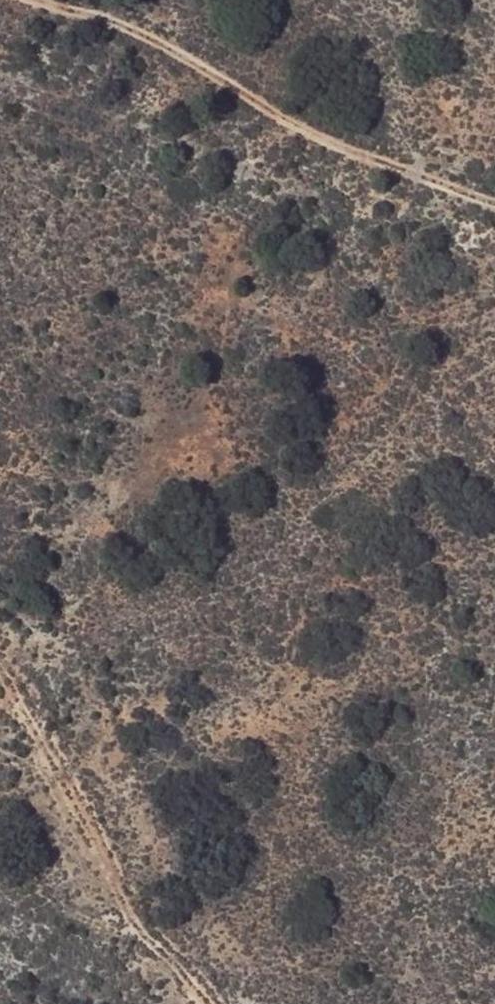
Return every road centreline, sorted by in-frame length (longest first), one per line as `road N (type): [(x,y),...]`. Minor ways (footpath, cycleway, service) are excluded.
road 1 (track): [(46,0),(128,23),(167,44),(199,79),(494,191)]

